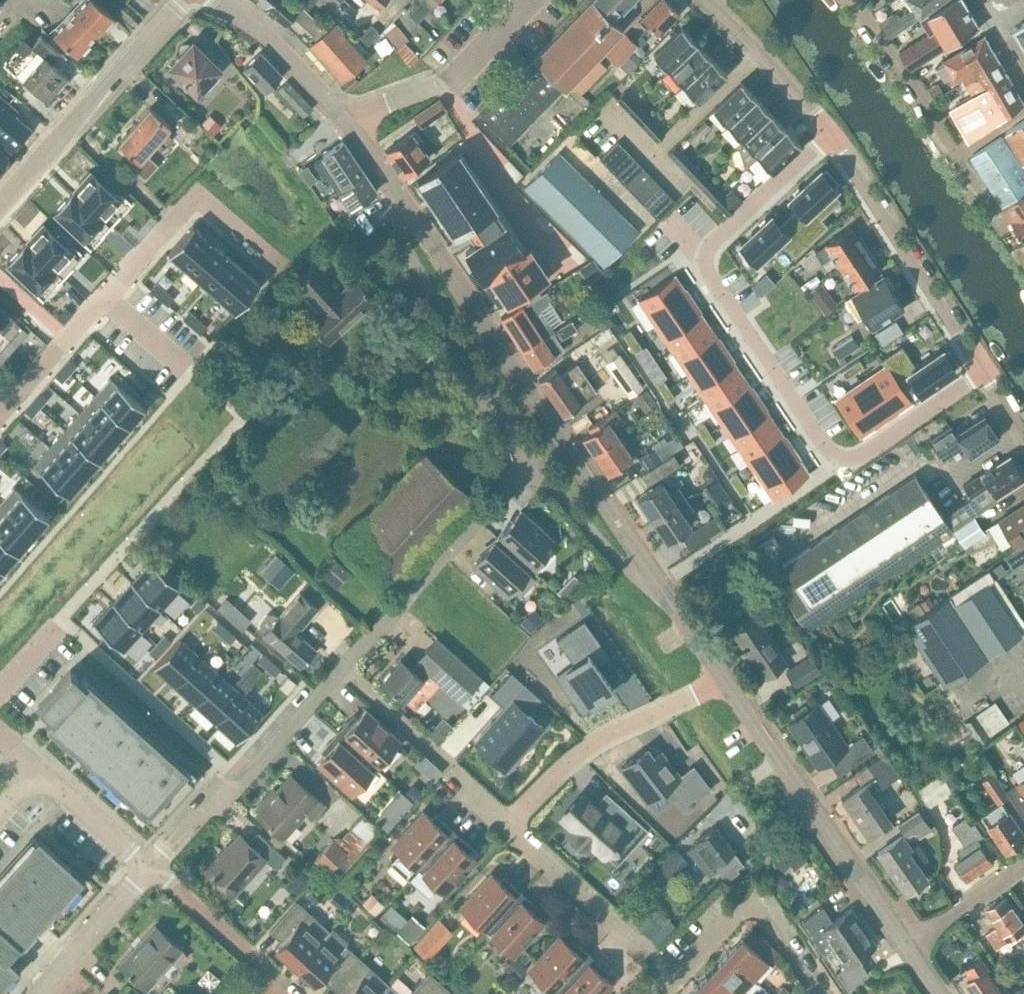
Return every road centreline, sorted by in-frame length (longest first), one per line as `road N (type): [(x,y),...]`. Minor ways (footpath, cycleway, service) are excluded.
road 1 (residential): [(984,376),(862,455),(844,458),(827,449),(708,275),(705,255),(720,234),(833,144)]
road 2 (unclassified): [(660,585),(390,183)]
road 3 (residential): [(906,945),(727,681)]
road 4 (residential): [(532,460),(410,255),(390,183)]
road 5 (residential): [(278,267),(196,192),(67,336)]
road 6 (residential): [(339,670),(532,460)]
road 7 (residential): [(984,376),(833,144)]
road 8 (residential): [(148,865),(339,670)]
road 9 (tertiary): [(0,204),(181,0)]
road 10 (residential): [(727,681),(574,754),(505,823)]
road 11 (residential): [(1023,113),(960,155),(855,0)]
road 12 (residential): [(817,993),(751,905),(665,993)]
road 13 (residential): [(505,823),(339,670)]
road 14 (residential): [(344,119),(442,84),(528,0)]
road 15 (residential): [(652,960),(505,823)]
road 16 (residential): [(833,144),(813,112),(702,0)]
road 17 (residential): [(660,585),(618,560),(532,460)]
road 18 (residential): [(148,865),(281,986)]
road 19 (unclassified): [(344,119),(226,0)]
road 20 (residential): [(42,993),(148,865)]
road 21 (residential): [(35,766),(148,865)]
road 22 (residential): [(906,945),(1023,865)]

